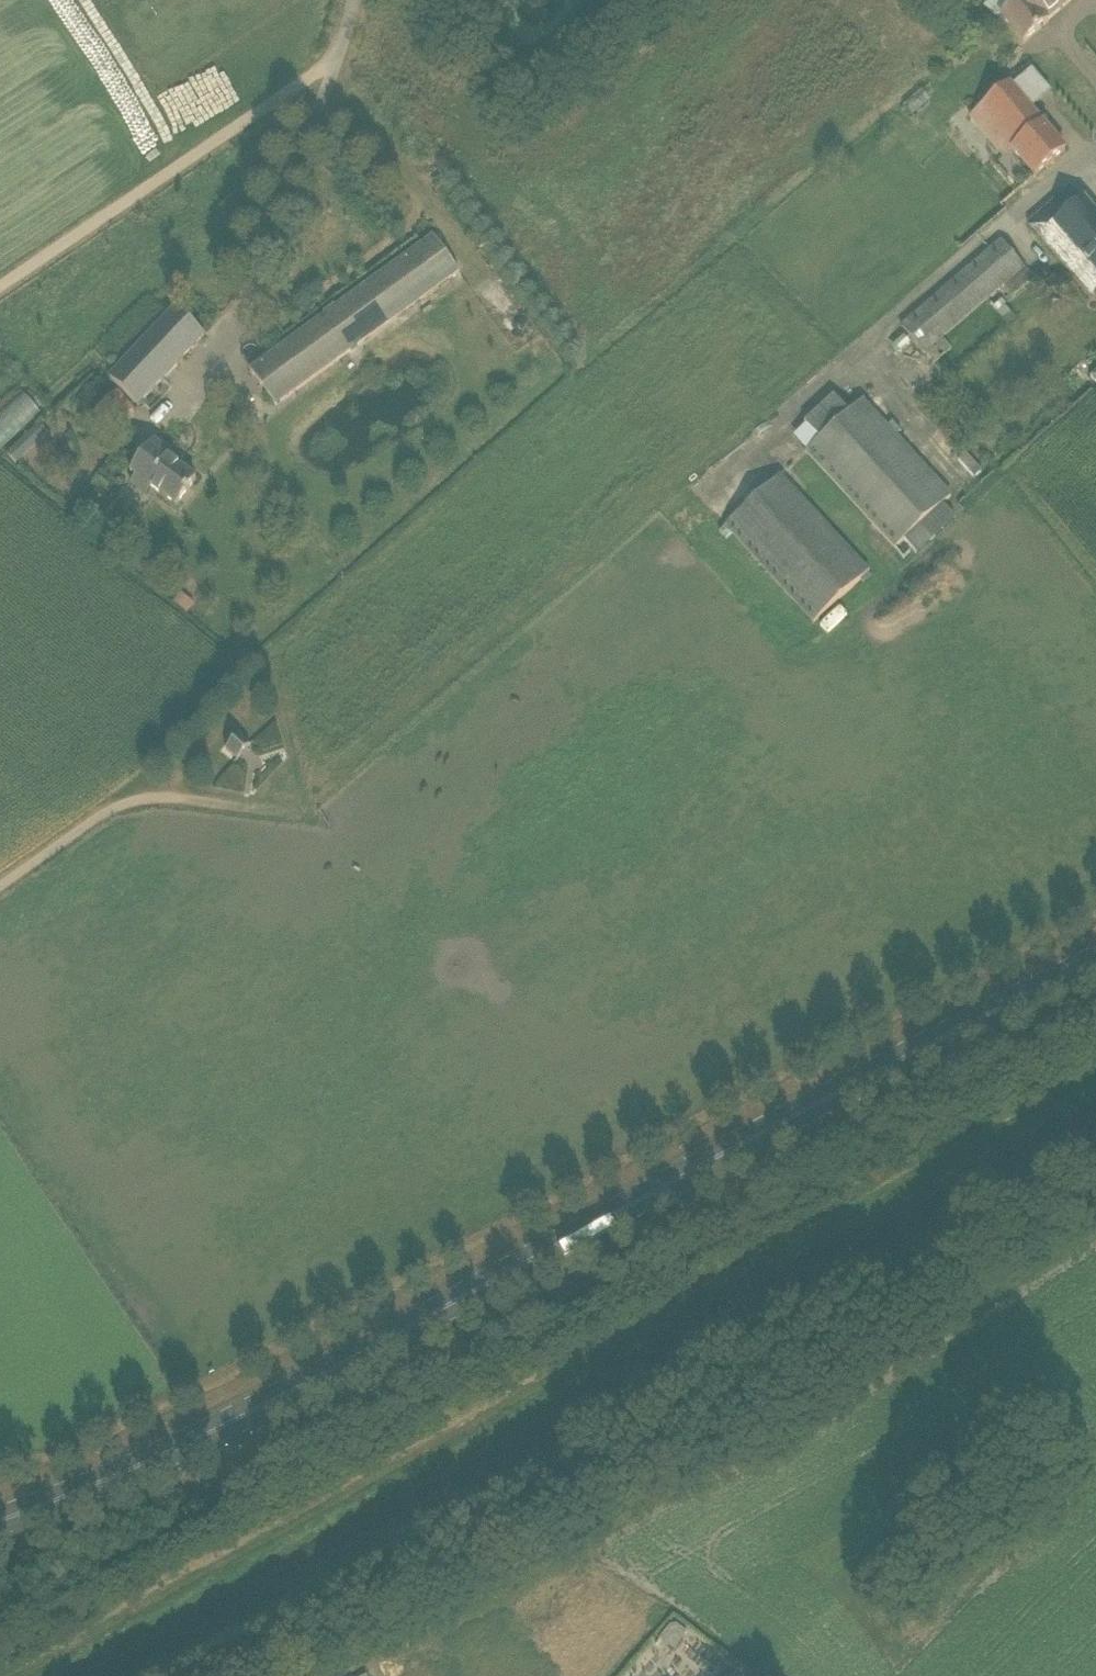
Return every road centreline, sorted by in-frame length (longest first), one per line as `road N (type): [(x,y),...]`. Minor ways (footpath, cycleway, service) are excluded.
road 1 (primary): [(0,1521),(233,1421),(1095,967)]
road 2 (track): [(339,65),(0,292)]
road 3 (track): [(0,889),(138,801),(280,823)]

